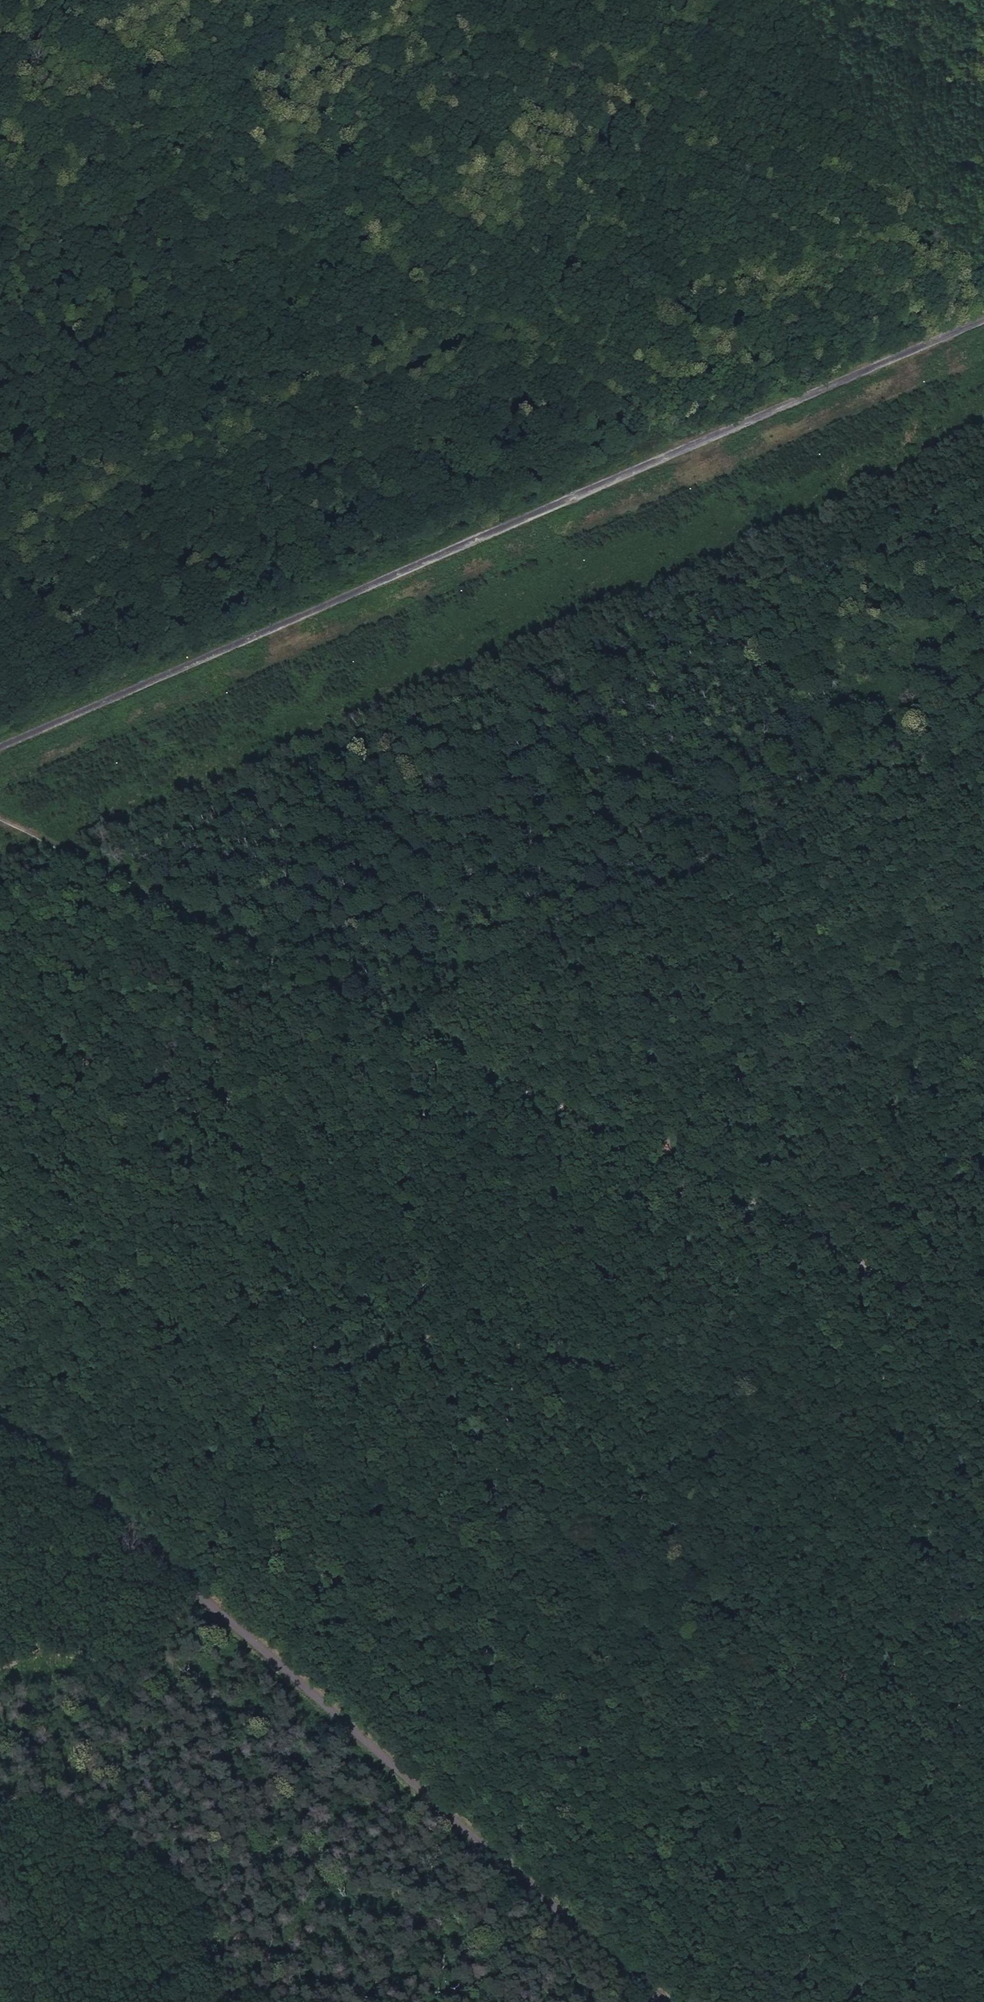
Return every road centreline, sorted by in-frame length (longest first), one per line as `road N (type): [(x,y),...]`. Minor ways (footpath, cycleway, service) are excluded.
road 1 (track): [(983,322),(0,747)]

